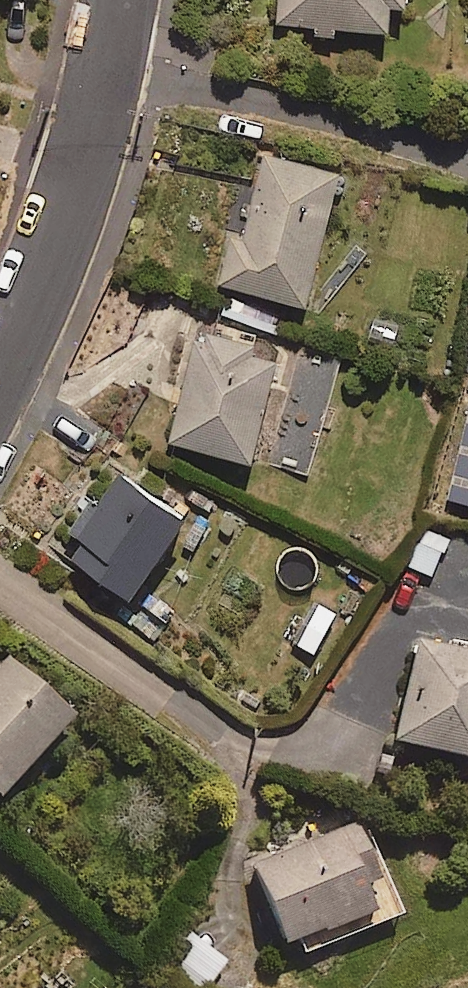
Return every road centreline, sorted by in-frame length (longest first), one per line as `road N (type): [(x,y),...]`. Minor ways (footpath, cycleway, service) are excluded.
road 1 (residential): [(0,373),(85,154),(115,0)]

